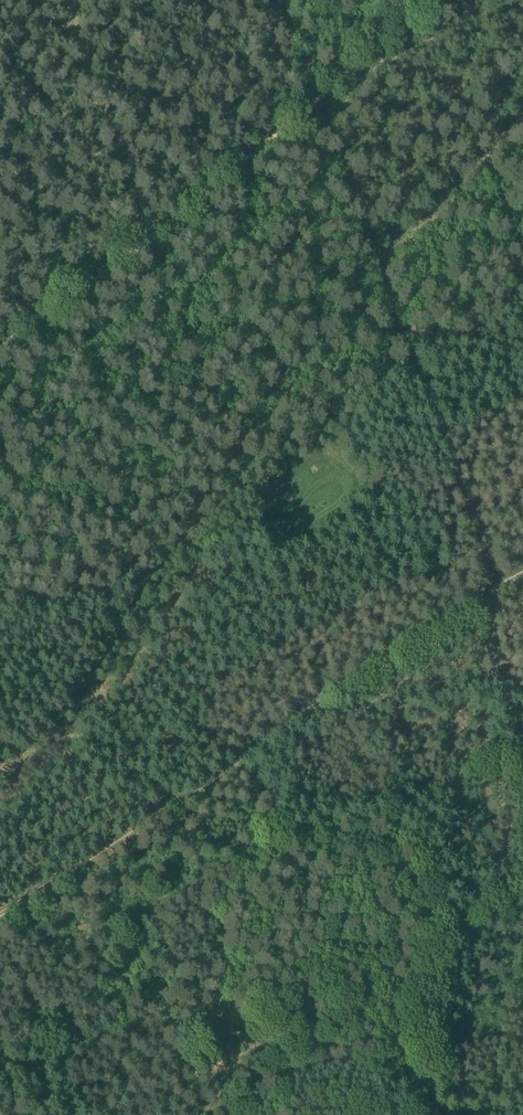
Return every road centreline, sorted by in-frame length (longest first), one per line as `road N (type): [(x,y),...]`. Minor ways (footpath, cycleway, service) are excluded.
road 1 (track): [(522,572),(459,605),(414,647),(0,913)]
road 2 (track): [(0,351),(320,102),(415,0)]
road 3 (track): [(326,699),(246,502)]
road 4 (track): [(459,605),(494,649),(522,731)]

